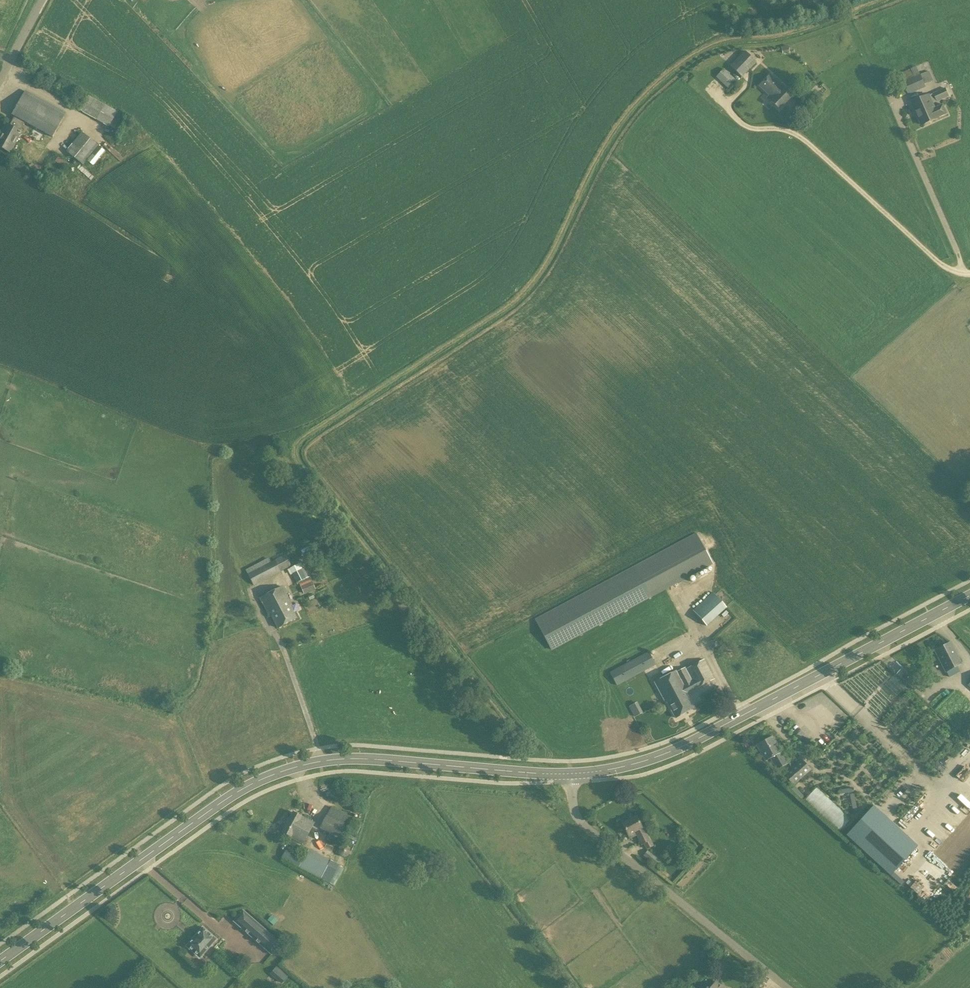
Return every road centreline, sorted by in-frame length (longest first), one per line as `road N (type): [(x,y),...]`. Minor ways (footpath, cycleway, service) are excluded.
road 1 (tertiary): [(0,961),(238,791),(291,768),(357,758),(571,774)]
road 2 (tertiary): [(571,774),(677,749),(969,595)]
road 3 (unclassified): [(784,987),(582,822),(571,774)]

